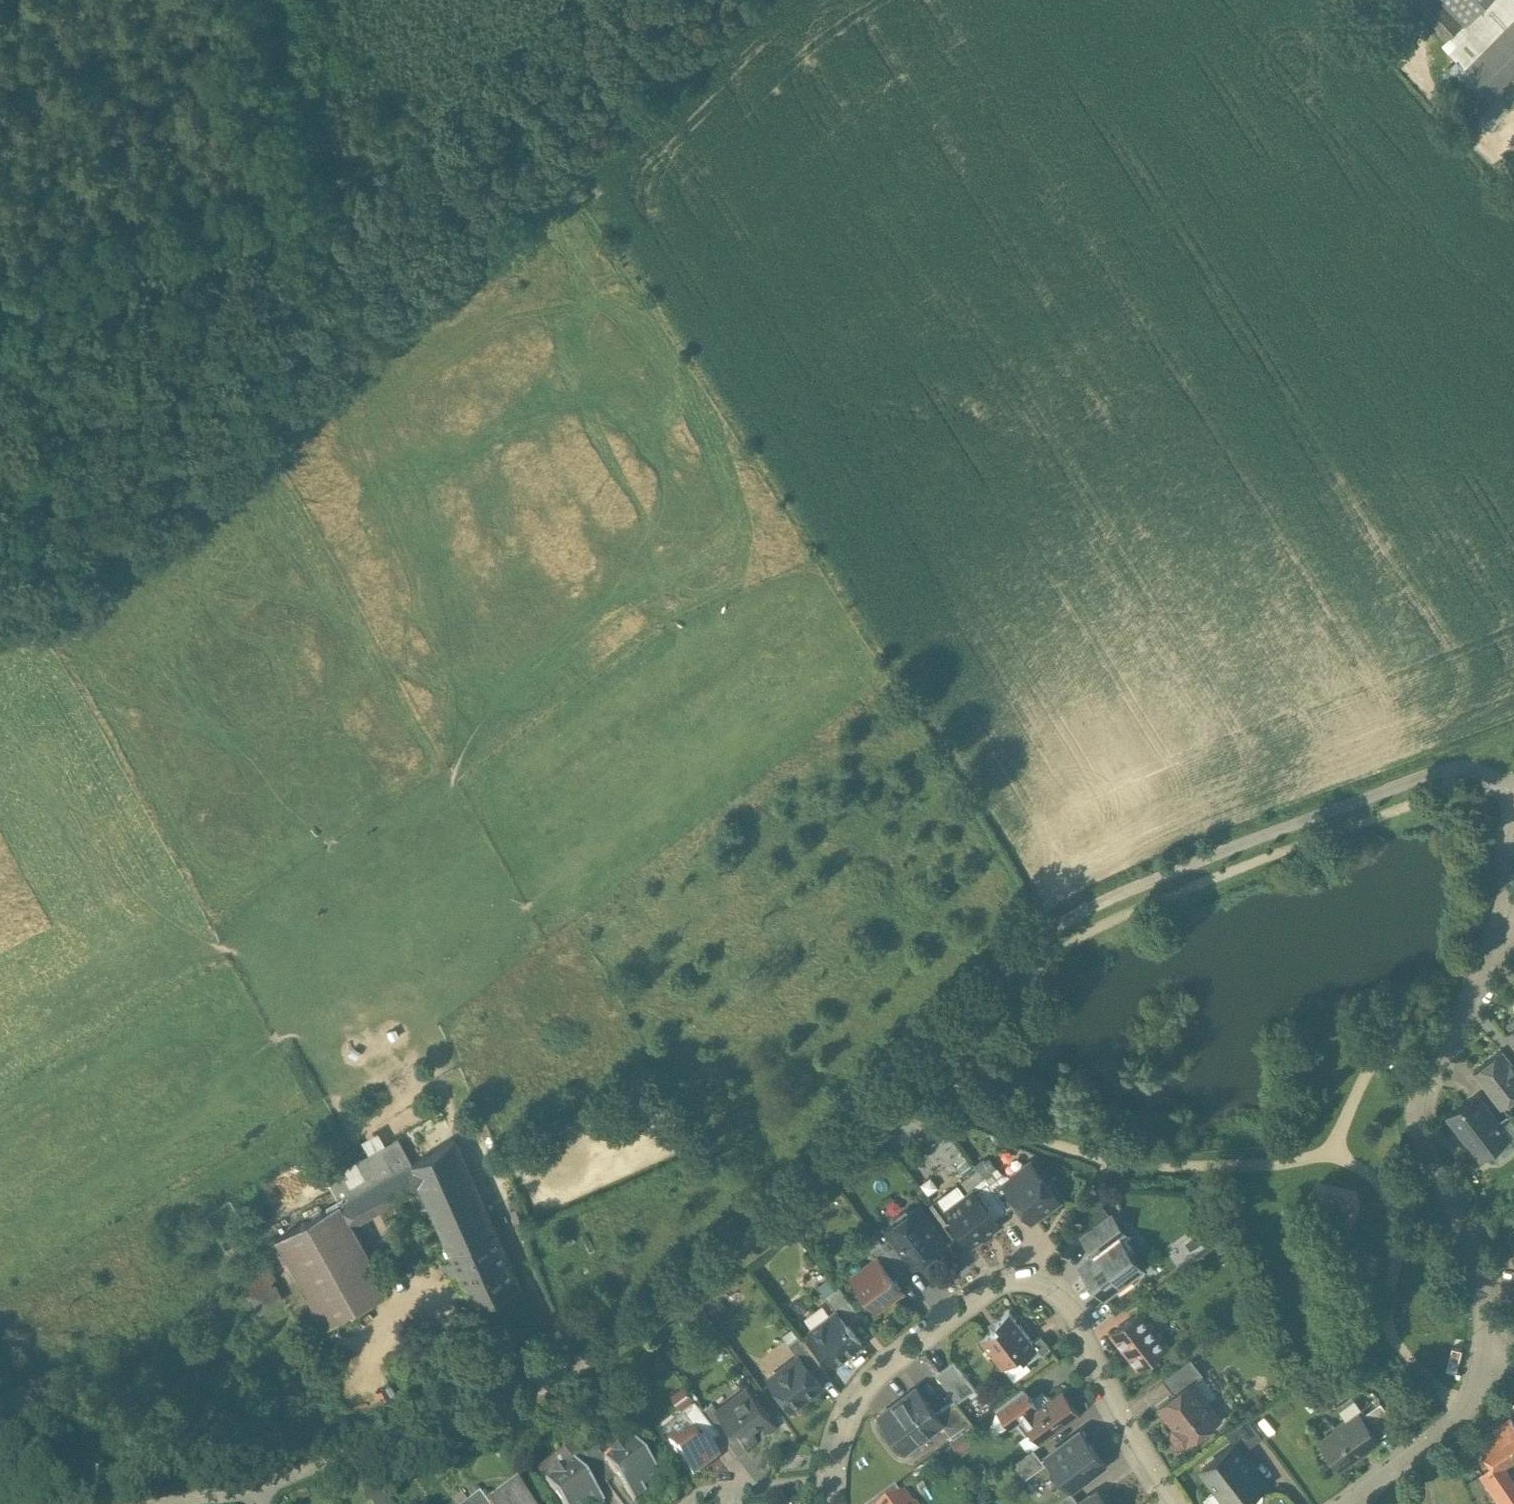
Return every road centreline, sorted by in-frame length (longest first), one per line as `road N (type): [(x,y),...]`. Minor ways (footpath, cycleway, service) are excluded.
road 1 (residential): [(292,1468),(457,1419),(572,1369),(688,1290),(806,1192),(1011,958),(1096,901),(1422,772),(1467,765),(1513,770)]
road 2 (residential): [(838,1458),(876,1369),(1006,1277),(1062,1285),(1079,1300),(1193,1503)]
road 3 (residential): [(1513,908),(1491,974),(1428,1073),(1430,1123),(1490,1287),(1495,1358)]
road 4 (residential): [(1339,1503),(1447,1430),(1495,1358)]
road 5 (track): [(264,0),(342,174)]
road 6 (residential): [(125,1503),(292,1468)]
road 7 (residential): [(838,1458),(748,1472),(702,1503)]

